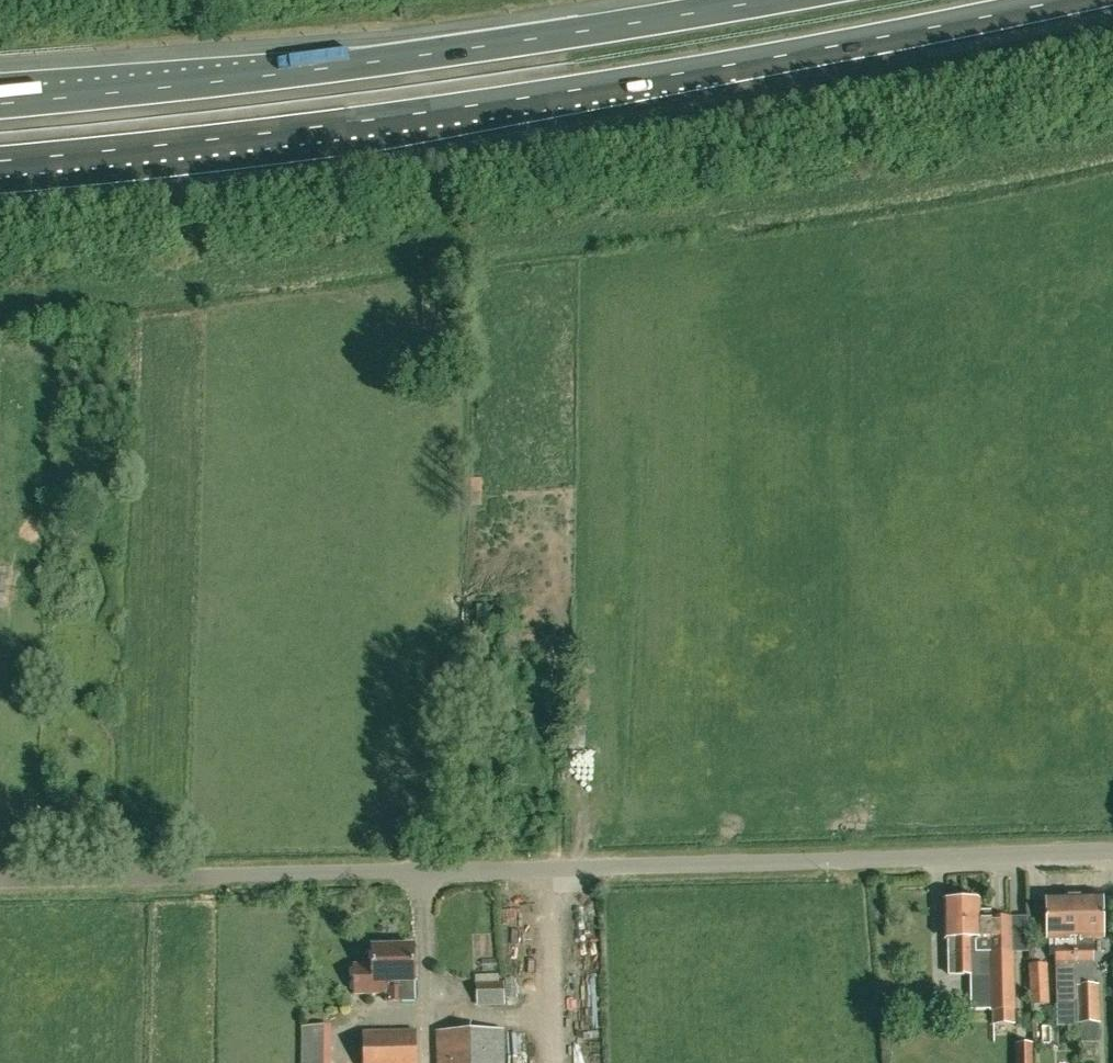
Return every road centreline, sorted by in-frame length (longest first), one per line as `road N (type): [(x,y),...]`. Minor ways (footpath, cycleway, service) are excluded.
road 1 (unclassified): [(0,881),(1112,851)]
road 2 (motorway): [(0,160),(504,103),(1070,0)]
road 3 (motorway): [(765,0),(333,68),(0,102)]

